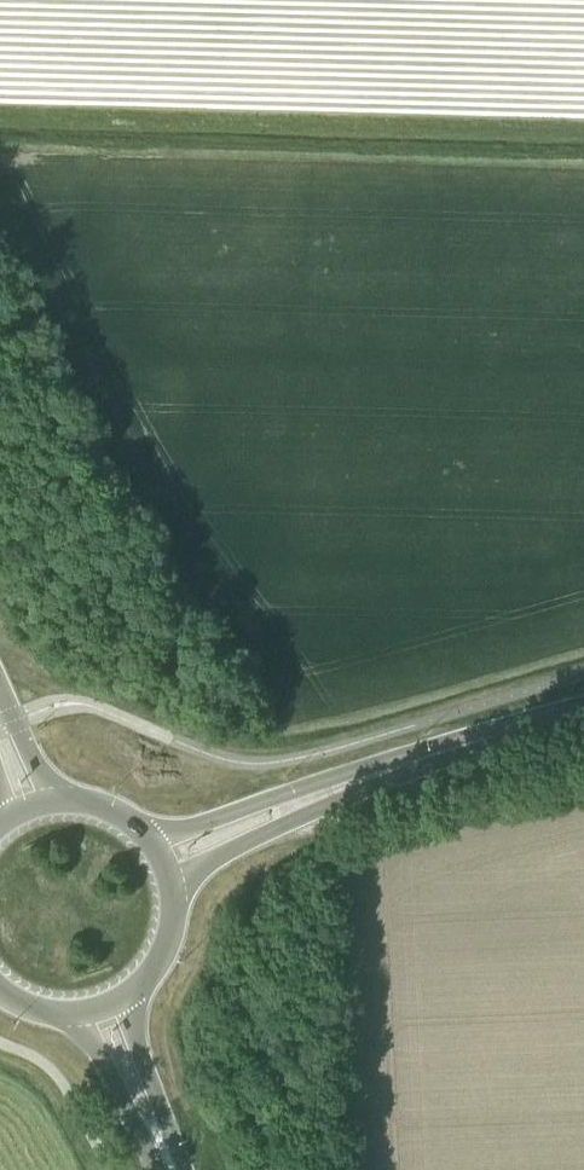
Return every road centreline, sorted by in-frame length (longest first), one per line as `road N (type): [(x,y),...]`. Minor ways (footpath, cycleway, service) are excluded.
road 1 (secondary): [(395,768),(333,777),(205,825),(149,835)]
road 2 (secondary): [(177,897),(218,855),(395,768)]
road 3 (secondary): [(395,768),(583,711)]
road 4 (primary): [(183,1169),(138,1044),(138,990)]
road 5 (primary): [(69,1014),(89,1033),(165,1169)]

